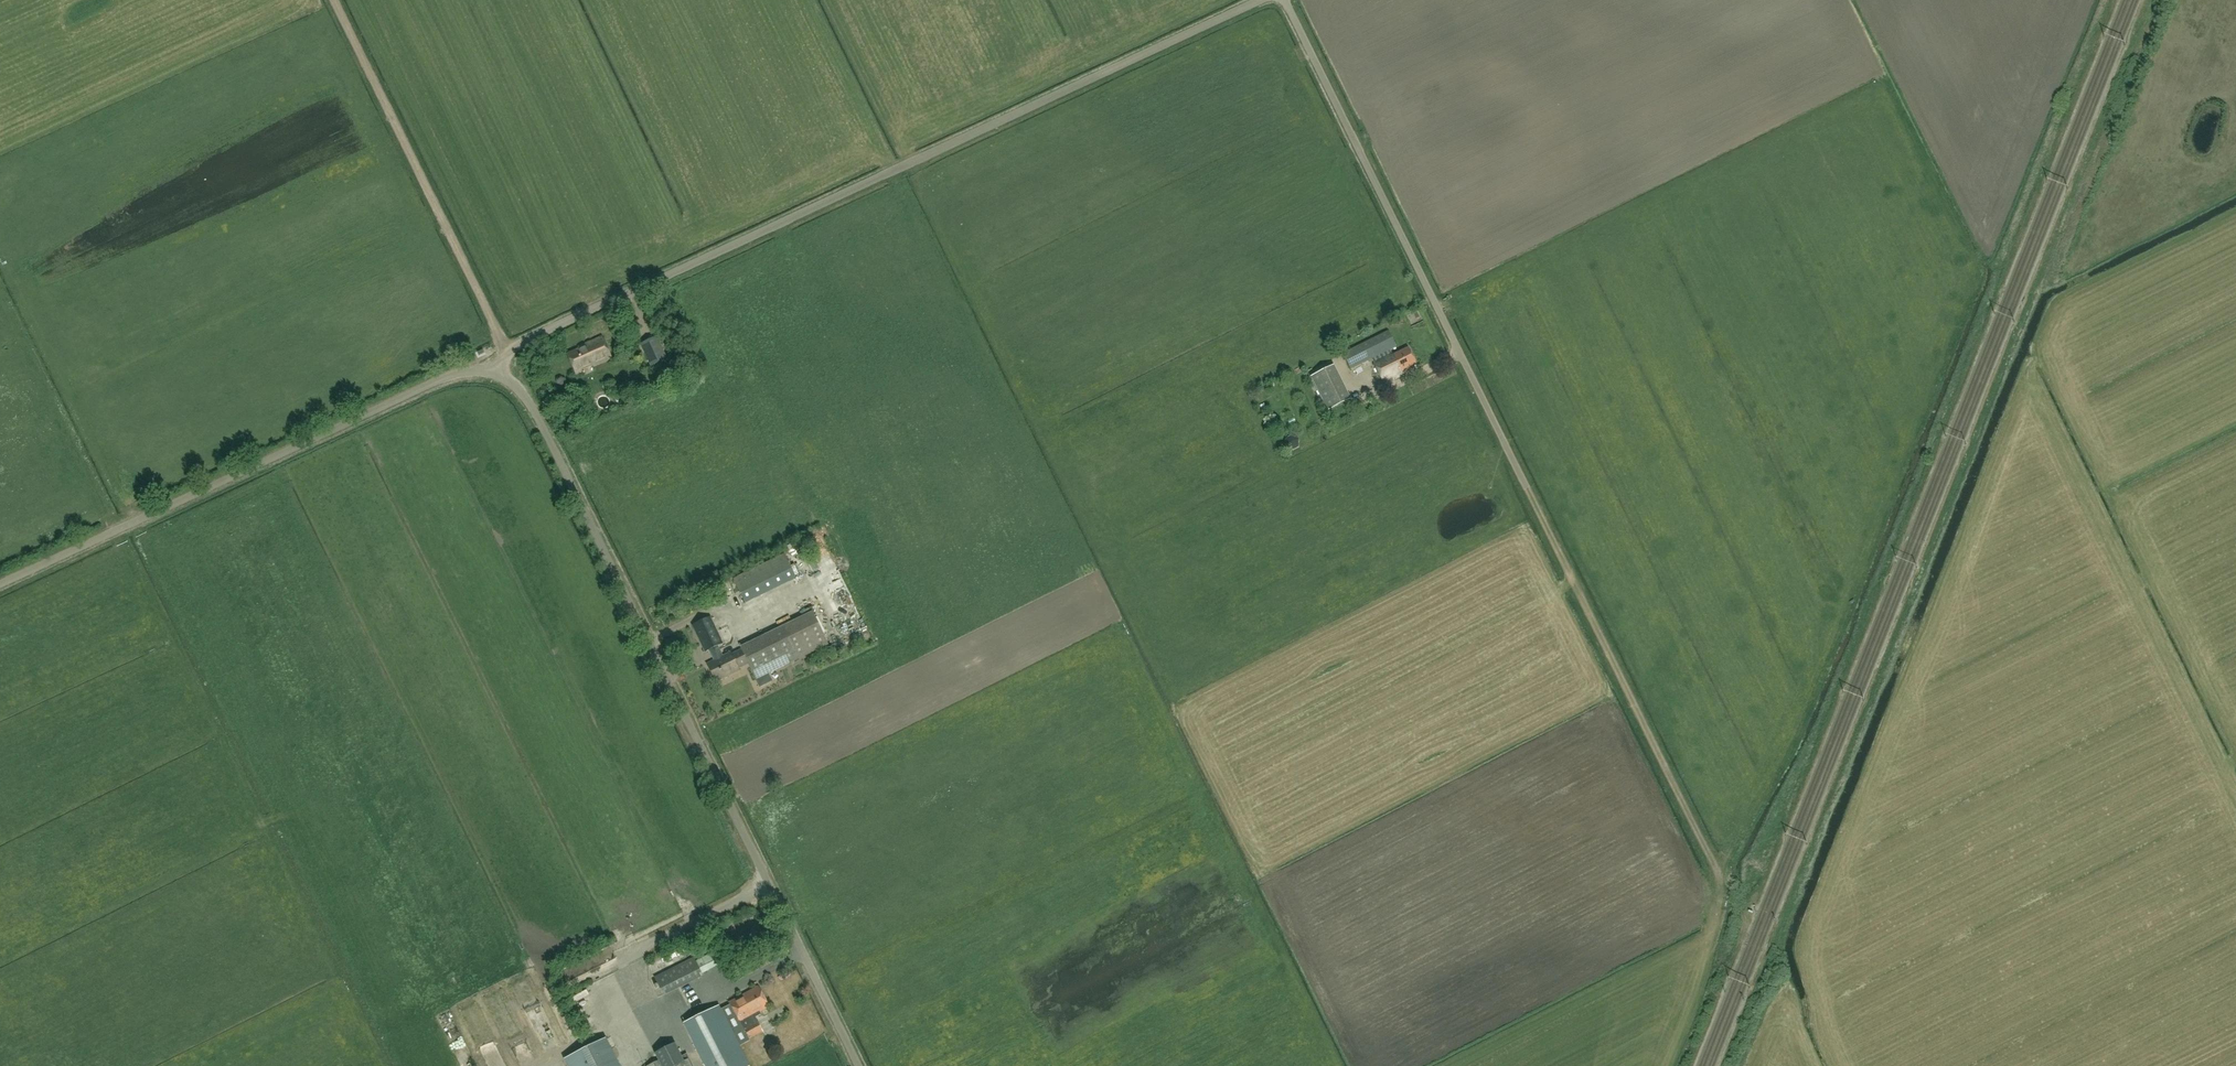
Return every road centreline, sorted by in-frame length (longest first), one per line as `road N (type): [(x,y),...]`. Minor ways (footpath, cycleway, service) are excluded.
road 1 (unclassified): [(1261,0),(529,340),(508,351),(498,375)]
road 2 (unclassified): [(855,1065),(531,407),(498,375)]
road 3 (unclassified): [(0,584),(460,373),(498,375)]
road 4 (unclassified): [(1527,487),(1285,0)]
road 5 (track): [(1717,875),(1527,487)]
road 6 (track): [(508,351),(332,0)]

